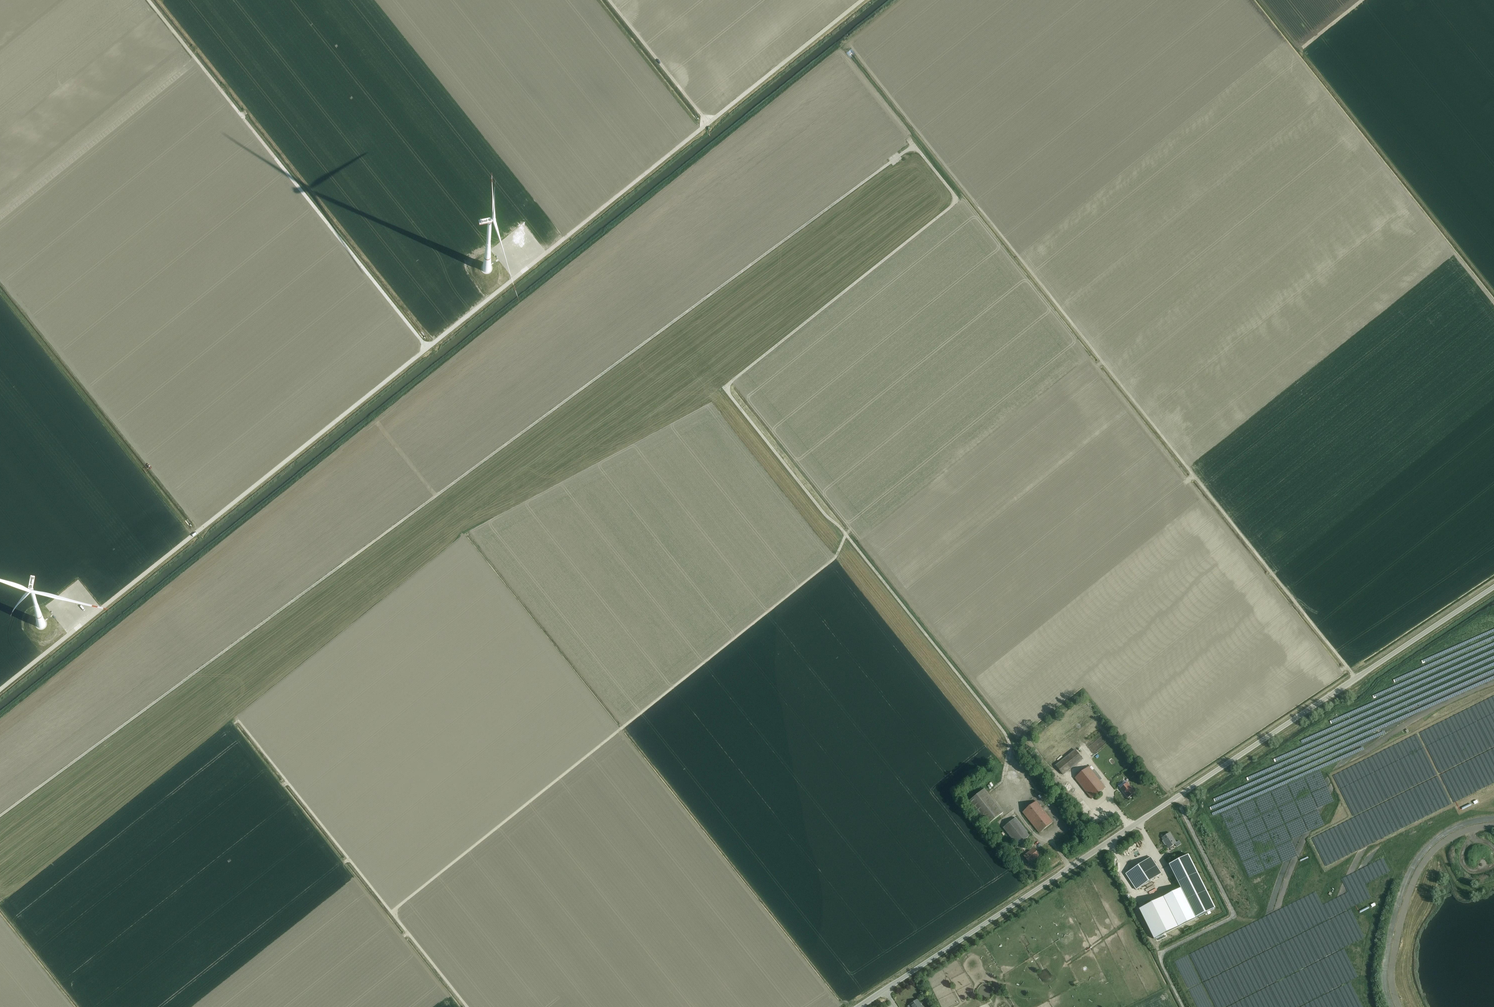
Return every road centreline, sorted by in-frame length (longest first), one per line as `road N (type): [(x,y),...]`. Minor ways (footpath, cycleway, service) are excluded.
road 1 (track): [(0,816),(915,145)]
road 2 (unclassified): [(1493,586),(858,1006)]
road 3 (unclassified): [(708,123),(609,0)]

